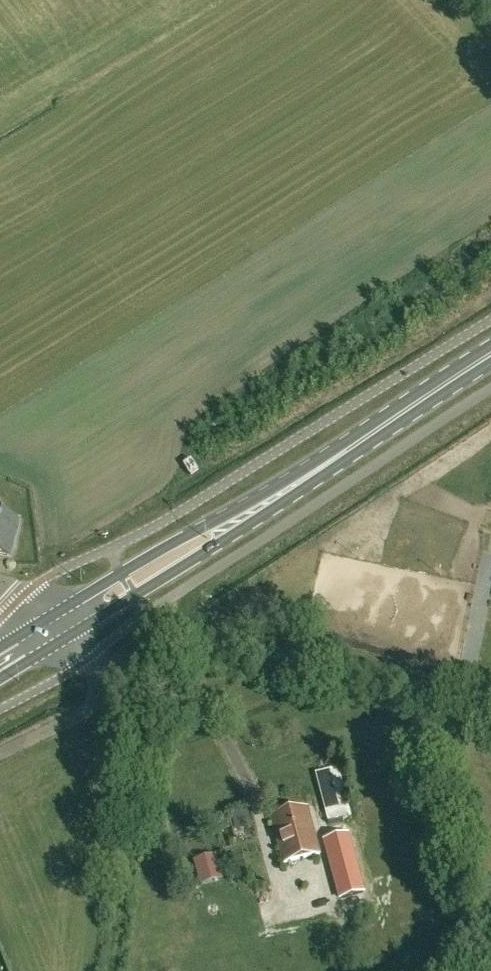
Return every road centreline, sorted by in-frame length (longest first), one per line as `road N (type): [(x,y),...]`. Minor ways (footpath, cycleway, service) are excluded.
road 1 (secondary): [(60,630),(490,358)]
road 2 (unclassified): [(490,703),(176,631),(101,676),(60,630)]

